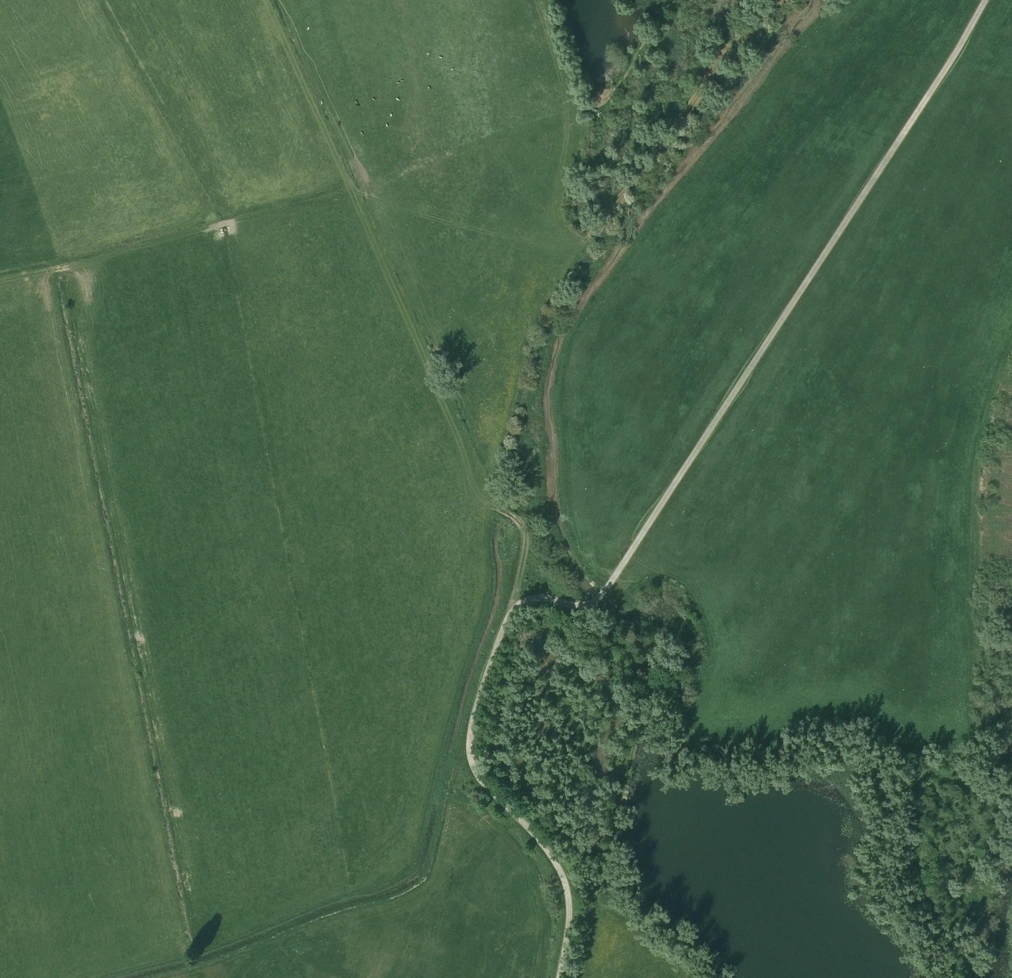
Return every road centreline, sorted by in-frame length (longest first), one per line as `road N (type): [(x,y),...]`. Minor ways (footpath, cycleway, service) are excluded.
road 1 (track): [(775,0),(709,75),(631,189),(534,288),(484,447),(485,481),(359,206),(348,198),(0,279)]
road 2 (track): [(485,481),(486,502),(515,518),(524,534),(519,605)]

